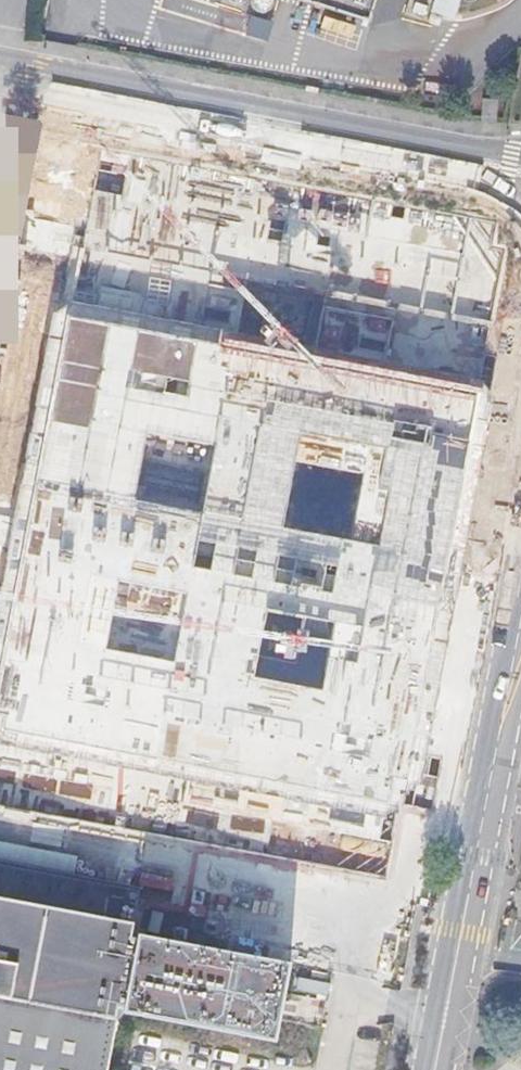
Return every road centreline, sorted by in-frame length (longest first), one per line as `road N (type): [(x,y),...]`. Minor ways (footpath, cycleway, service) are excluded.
road 1 (secondary): [(520,166),(47,80)]
road 2 (secondary): [(520,609),(435,1069)]

